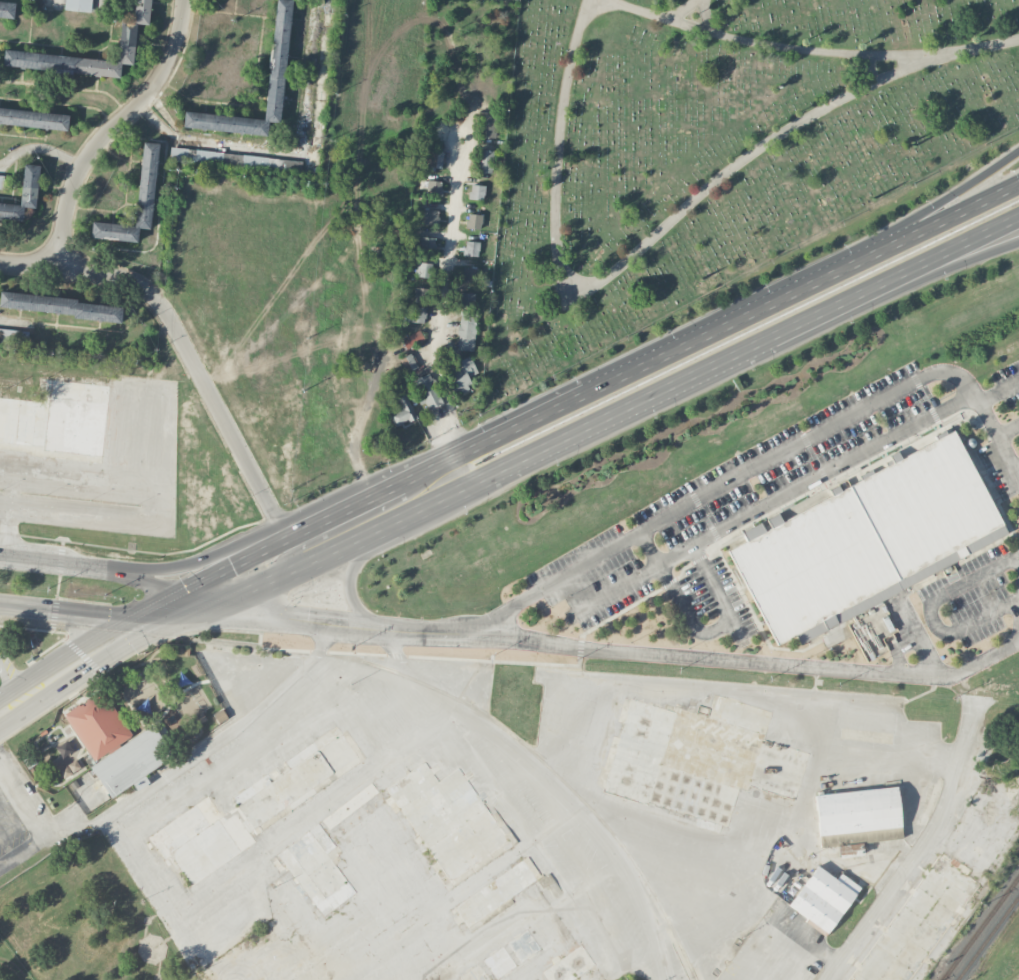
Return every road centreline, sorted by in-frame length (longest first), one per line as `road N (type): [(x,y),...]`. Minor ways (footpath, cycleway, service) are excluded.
road 1 (residential): [(313,622),(946,677),(1018,639)]
road 2 (residential): [(667,979),(634,885),(588,816),(465,710),(395,676),(330,659),(322,649),(324,623)]
road 3 (motorway): [(482,483),(880,291)]
road 4 (residential): [(286,536),(151,293),(111,276),(0,262)]
road 5 (residential): [(323,651),(241,727),(110,818),(201,952)]
road 6 (secondary): [(457,455),(131,616)]
road 7 (residential): [(173,911),(450,701)]
road 8 (residential): [(982,680),(970,744),(939,826),(830,979)]
road 9 (secondary): [(173,622),(482,483)]
road 10 (track): [(376,493),(353,448),(353,422),(377,364),(383,166)]
road 11 (residential): [(457,455),(432,362),(464,143)]
road 12 (residential): [(60,269),(73,183),(90,152),(167,66),(185,0)]
road 13 (secondary): [(228,598),(0,558)]
road 14 (secondary): [(0,730),(173,622)]
road 15 (motorway): [(768,303),(585,393)]
road 16 (secondary): [(286,536),(169,569),(97,569)]
road 17 (secondary): [(0,605),(173,622)]
road 18 (motorway): [(920,230),(768,303)]
road 19 (secondary): [(131,616),(0,699)]
road 20 (motorway): [(880,291),(1018,223)]
road 21 (motorway): [(880,291),(1018,243)]
road 22 (motorway): [(585,393),(457,455)]
road 23 (residential): [(173,622),(313,622)]
road 24 (residential): [(393,629),(356,606),(349,584),(378,533)]
road 25 (motorway): [(1018,152),(920,230)]

